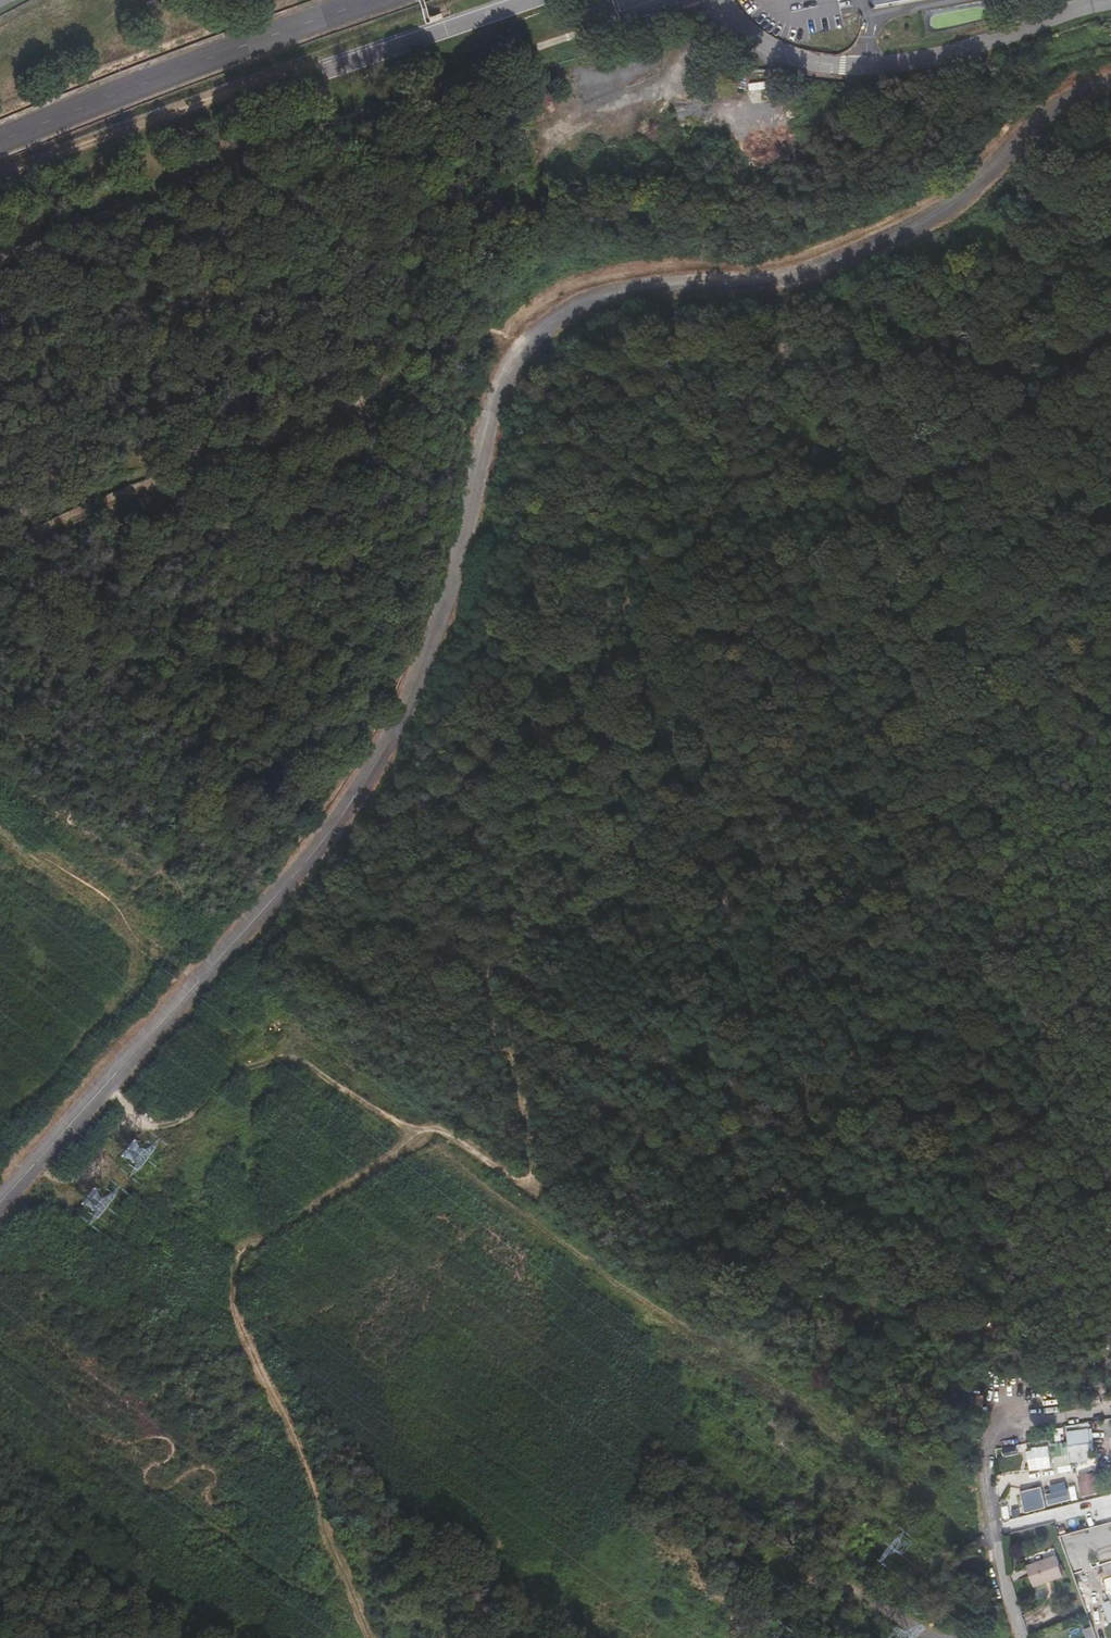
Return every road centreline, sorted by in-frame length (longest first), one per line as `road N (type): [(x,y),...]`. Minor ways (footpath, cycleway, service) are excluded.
road 1 (unclassified): [(0,1200),(281,887),(364,778),(423,656),(454,565),(484,425),(512,356),(582,302),(676,284),(779,281),(882,242),(961,198),(1049,109),(1110,82)]
road 2 (track): [(28,1169),(60,1186),(81,1177),(134,1126),(186,1115),(226,1076),(284,1058),(399,1121),(440,1129),(537,1190),(494,966),(761,1060),(712,856),(622,562)]
road 3 (track): [(726,14),(609,24),(309,141),(263,148),(0,245)]
road 4 (track): [(1110,338),(900,491),(622,562),(461,531)]
road 5 (track): [(0,391),(293,382),(448,323),(527,344)]
road 6 (track): [(1013,1346),(893,1307),(821,1295),(761,1060)]
road 7 (residential): [(1023,1637),(1004,1582),(984,1447),(1016,1401)]

